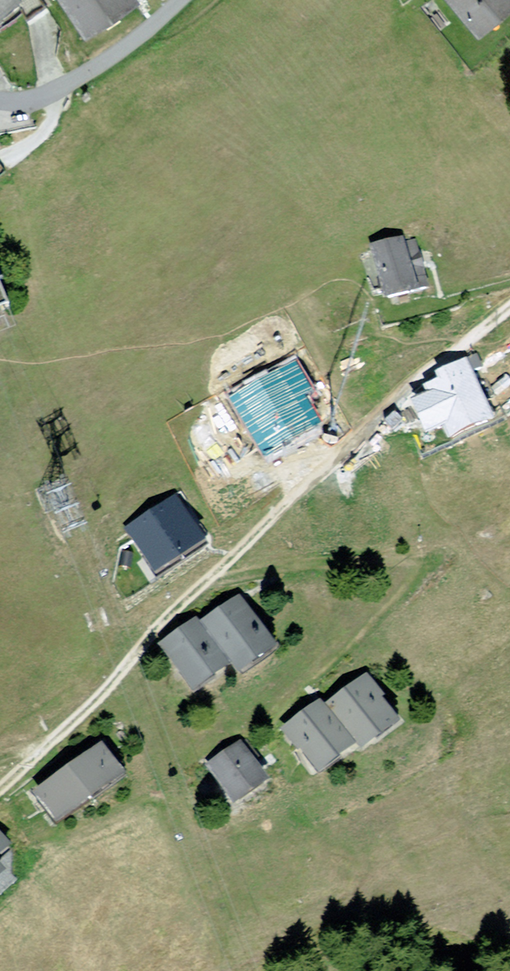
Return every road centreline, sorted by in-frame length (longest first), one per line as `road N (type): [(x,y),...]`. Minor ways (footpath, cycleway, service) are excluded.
road 1 (residential): [(509,306),(400,395),(168,613),(129,663),(0,789)]
road 2 (residential): [(0,98),(52,93),(133,44),(186,0)]

